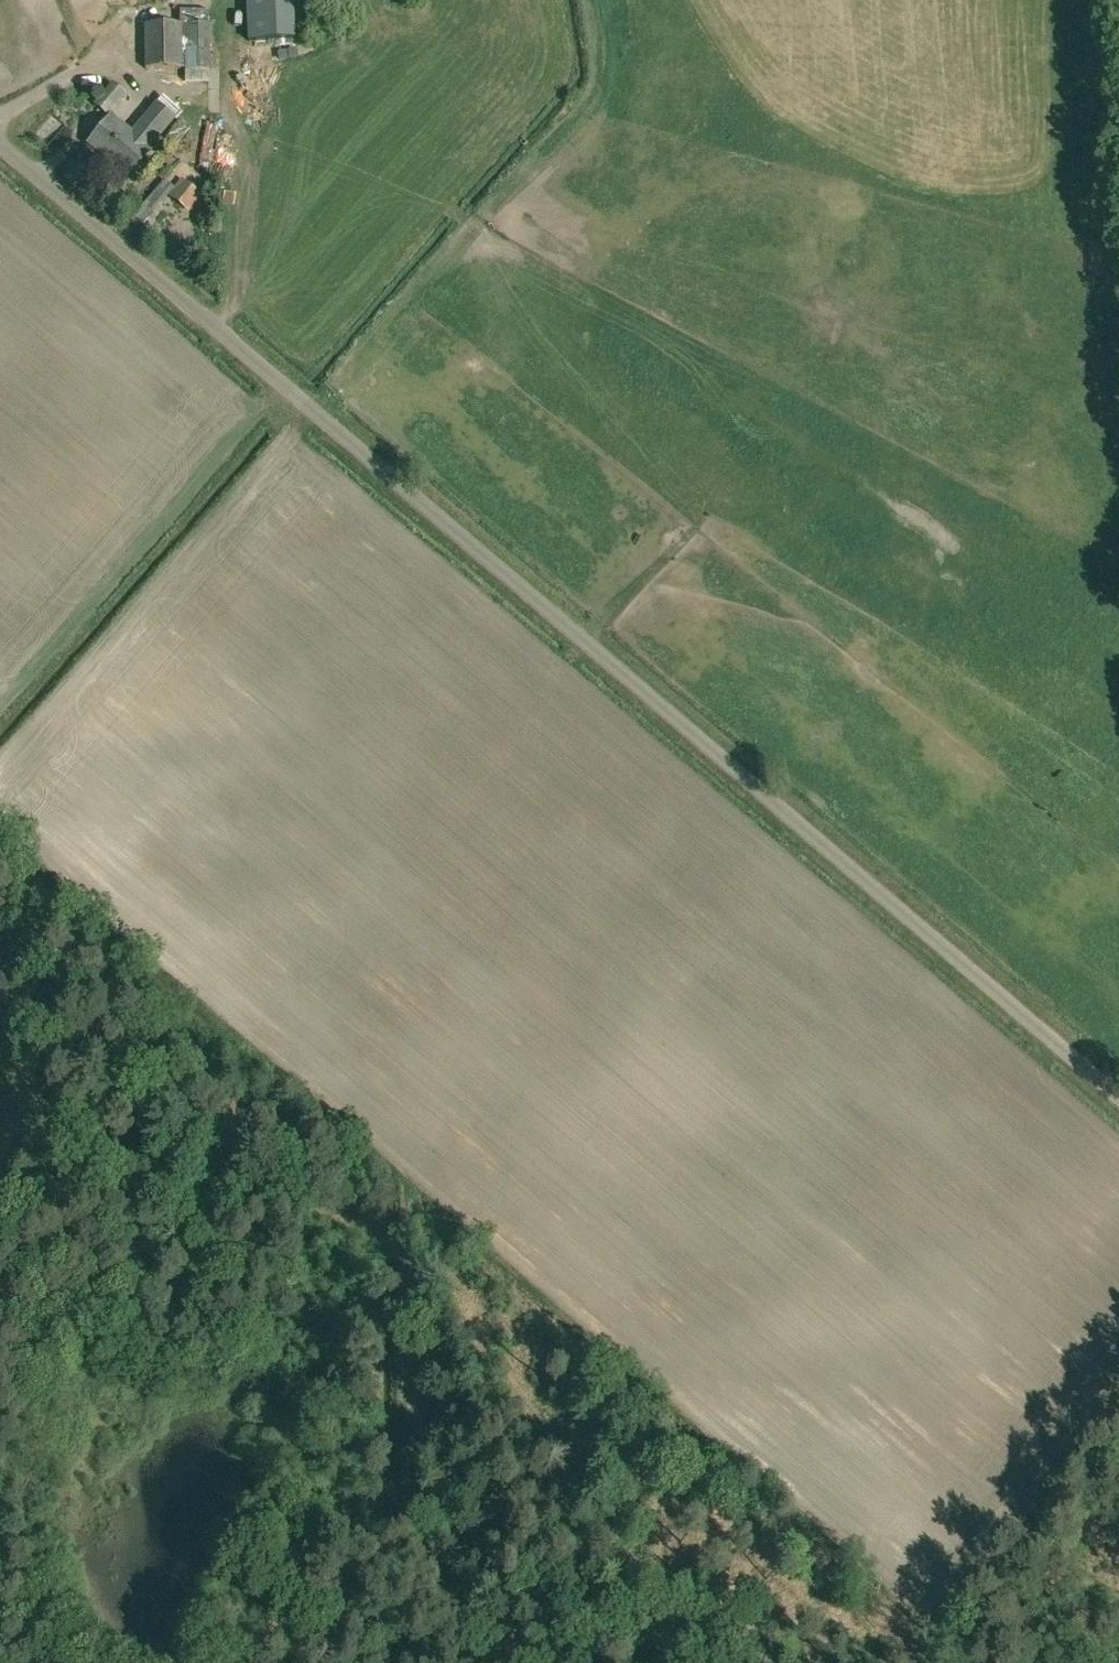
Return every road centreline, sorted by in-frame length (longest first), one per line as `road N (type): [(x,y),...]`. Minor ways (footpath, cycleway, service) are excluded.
road 1 (unclassified): [(1118,1094),(0,141)]

